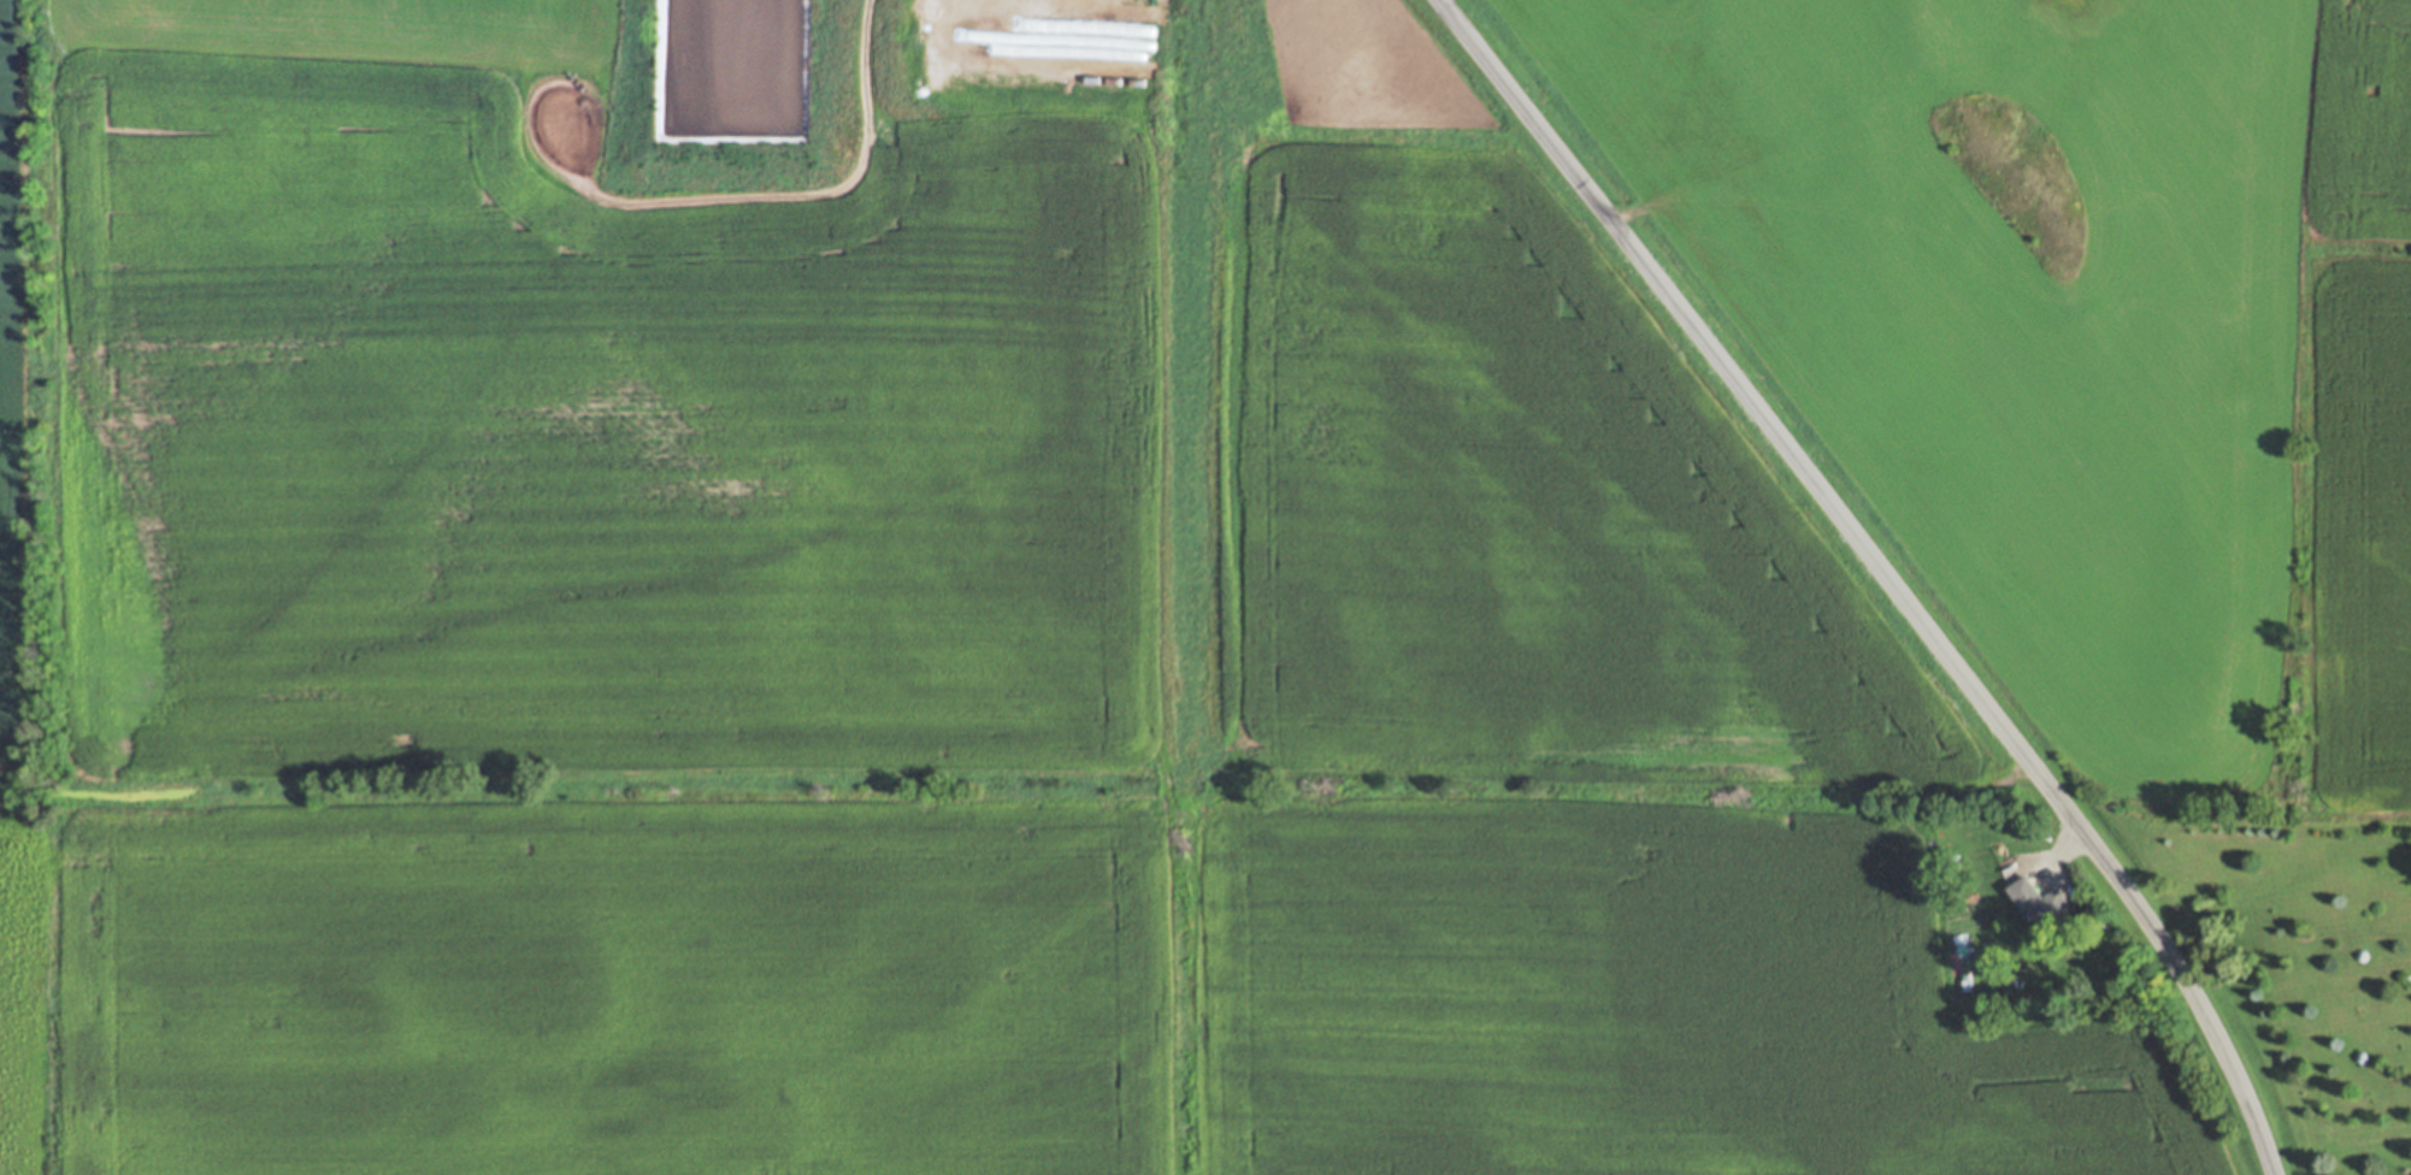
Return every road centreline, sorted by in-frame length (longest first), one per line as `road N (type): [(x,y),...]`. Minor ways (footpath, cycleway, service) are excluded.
road 1 (residential): [(2277,1174),(2239,1075),(2159,934),(1441,0)]

